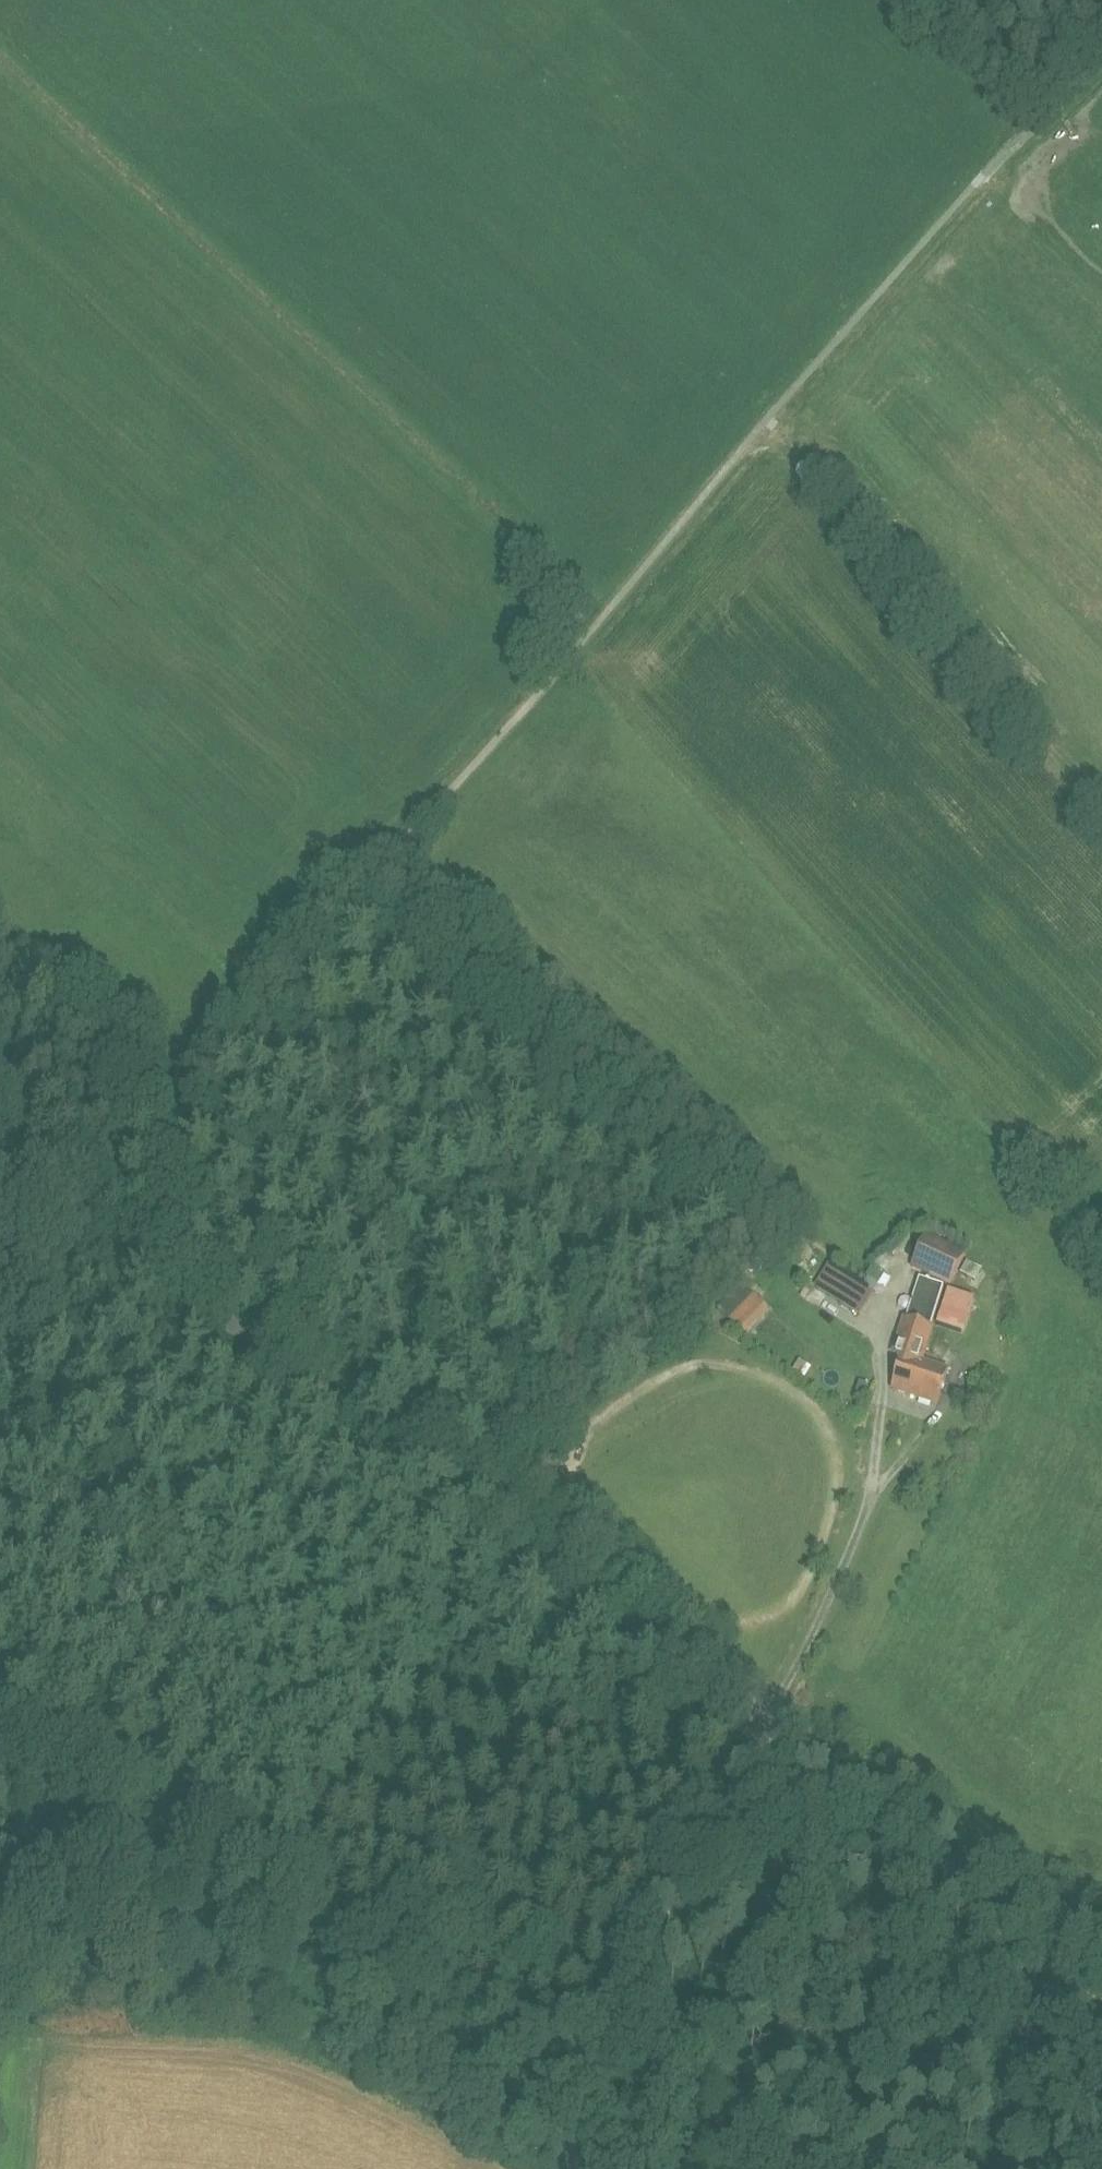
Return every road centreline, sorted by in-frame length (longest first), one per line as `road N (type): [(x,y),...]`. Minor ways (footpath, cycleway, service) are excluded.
road 1 (unclassified): [(1101,1971),(234,1327),(93,1232),(0,1220)]
road 2 (track): [(886,1314),(879,1488),(755,1762),(580,2060),(565,2131)]

